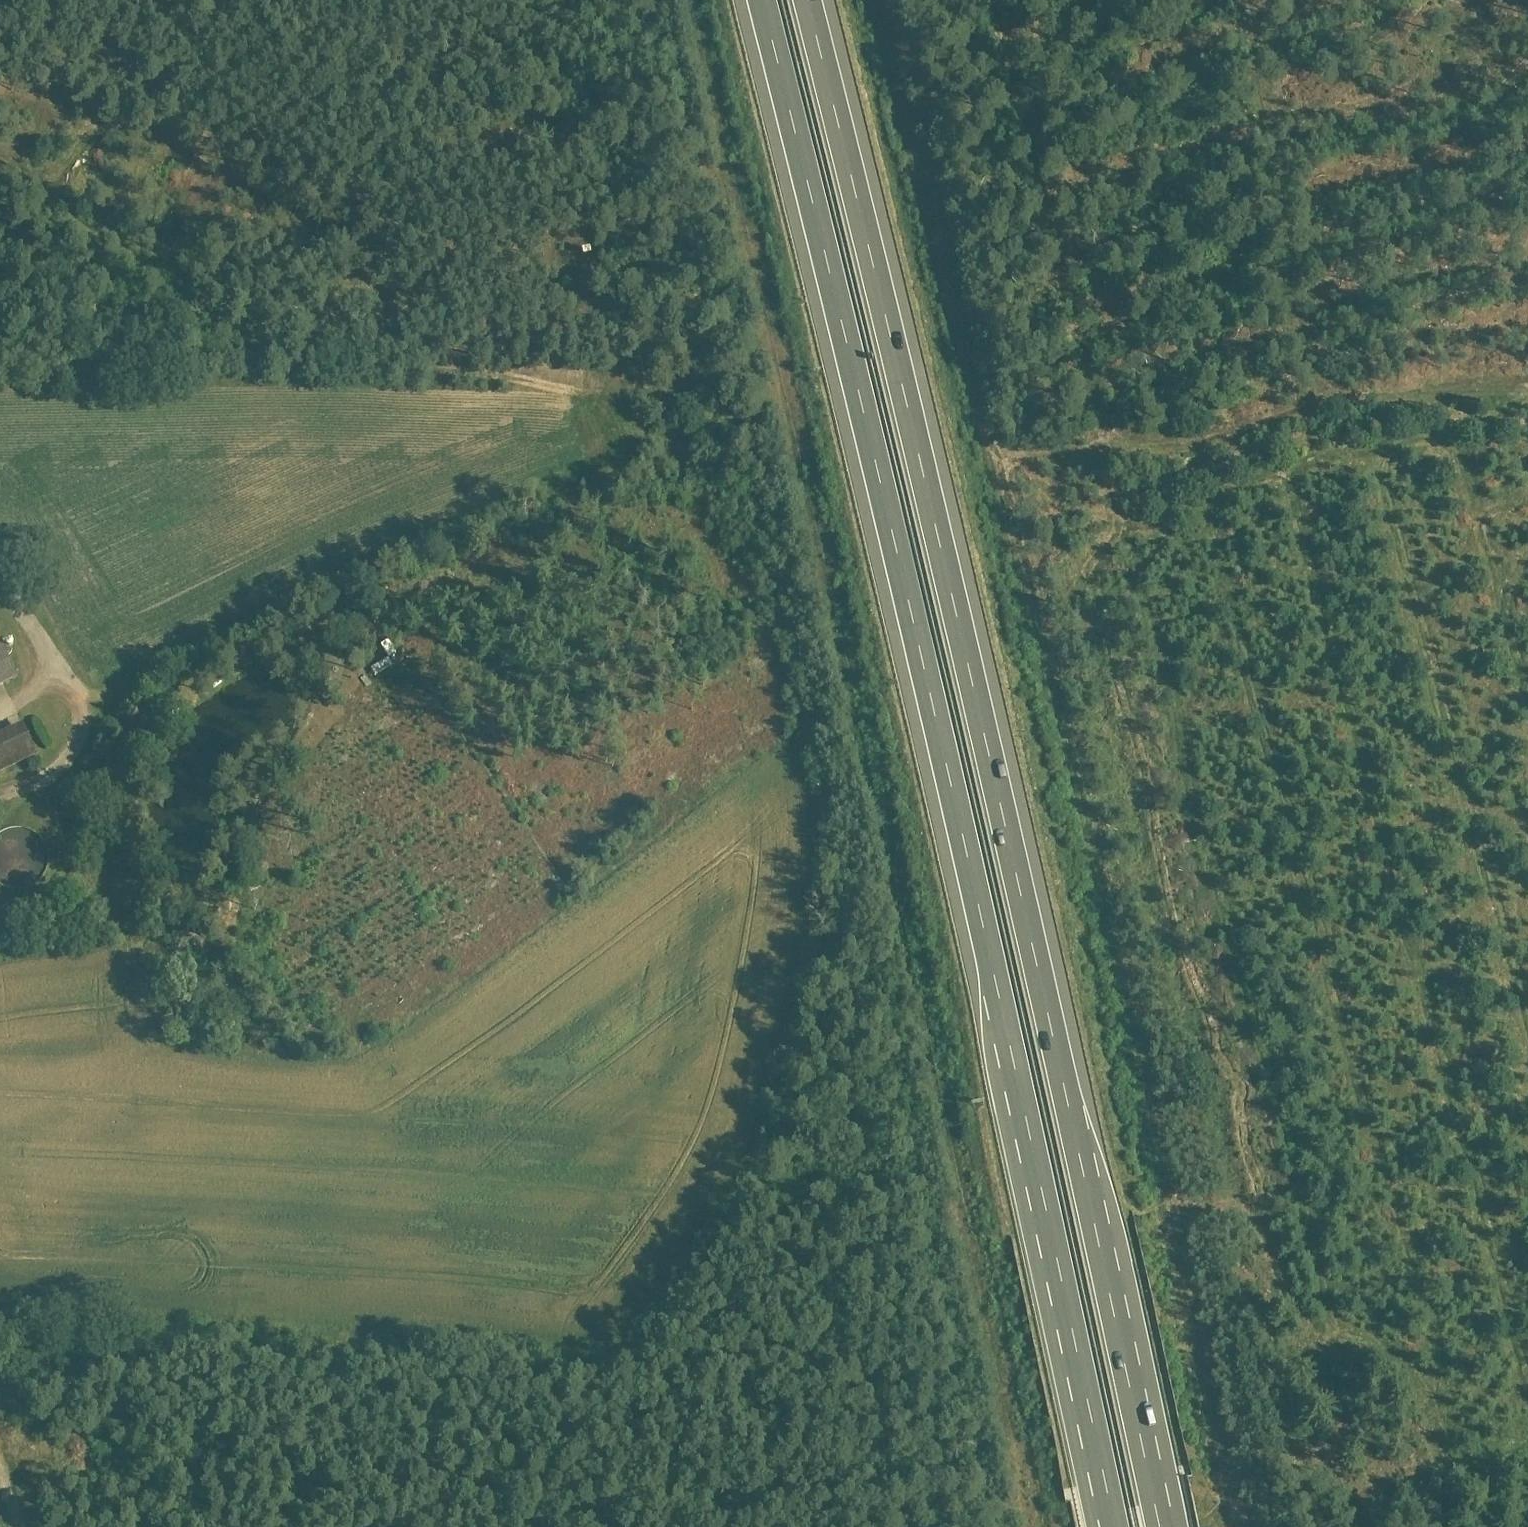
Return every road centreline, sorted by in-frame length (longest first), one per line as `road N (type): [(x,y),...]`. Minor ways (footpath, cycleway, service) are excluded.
road 1 (motorway): [(760,0),(1004,1017),(1113,1526)]
road 2 (motorway): [(1159,1526),(880,285),(808,0)]
road 3 (track): [(1527,380),(1329,401)]

